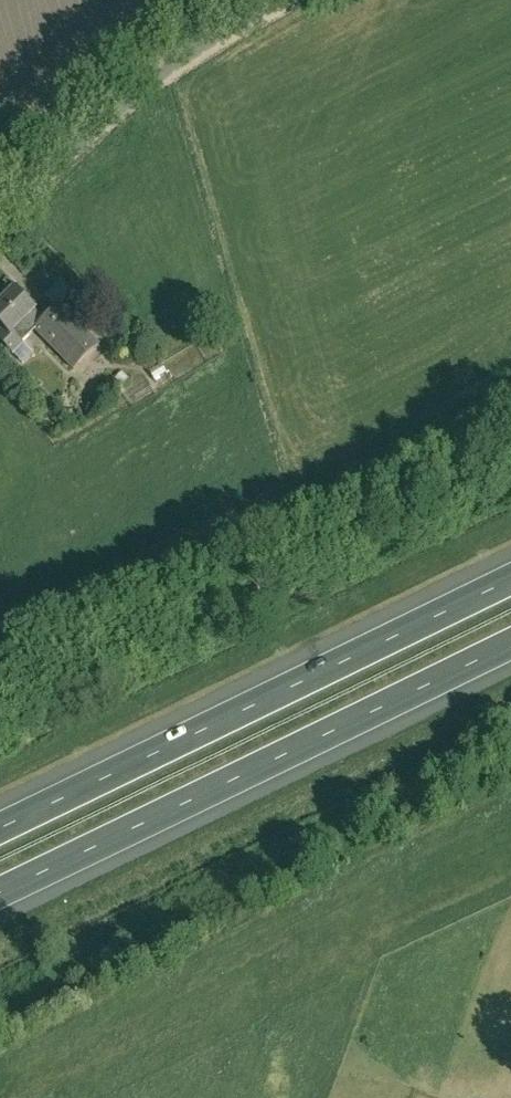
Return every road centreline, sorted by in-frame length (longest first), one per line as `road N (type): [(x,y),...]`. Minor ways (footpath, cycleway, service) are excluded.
road 1 (motorway): [(0,900),(510,653)]
road 2 (motorway): [(510,574),(0,818)]
road 3 (unclassified): [(0,213),(155,71),(272,0)]

